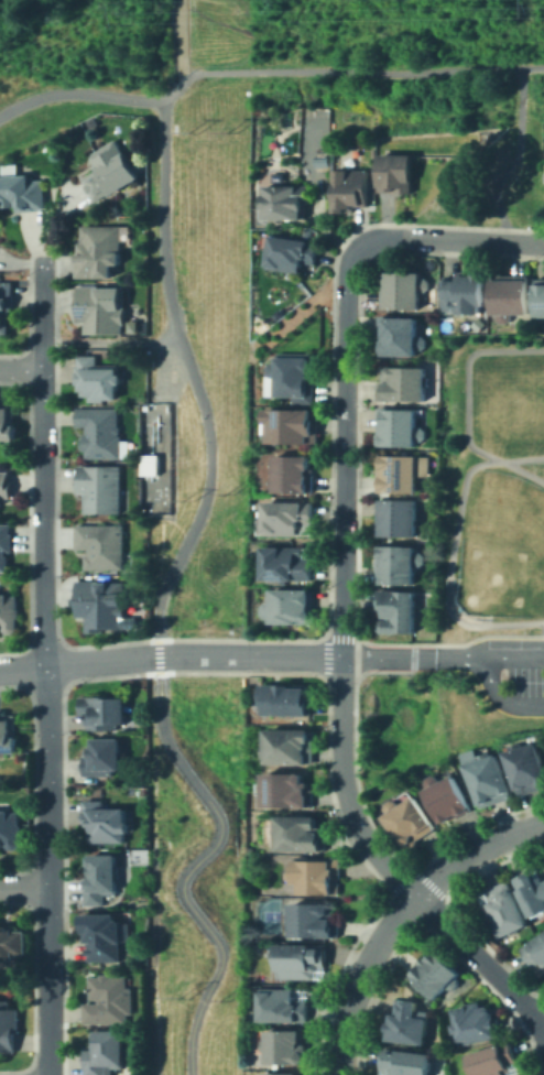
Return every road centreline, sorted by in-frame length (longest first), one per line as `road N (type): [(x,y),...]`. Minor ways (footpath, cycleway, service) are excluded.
road 1 (residential): [(543,1027),(378,855),(347,795),(344,274),(363,240)]
road 2 (residential): [(42,256),(48,1074)]
road 3 (residential): [(543,821),(483,844),(396,913),(352,990),(338,1074)]
road 4 (residential): [(340,655),(174,654),(0,669)]
road 5 (residential): [(363,240),(543,241)]

